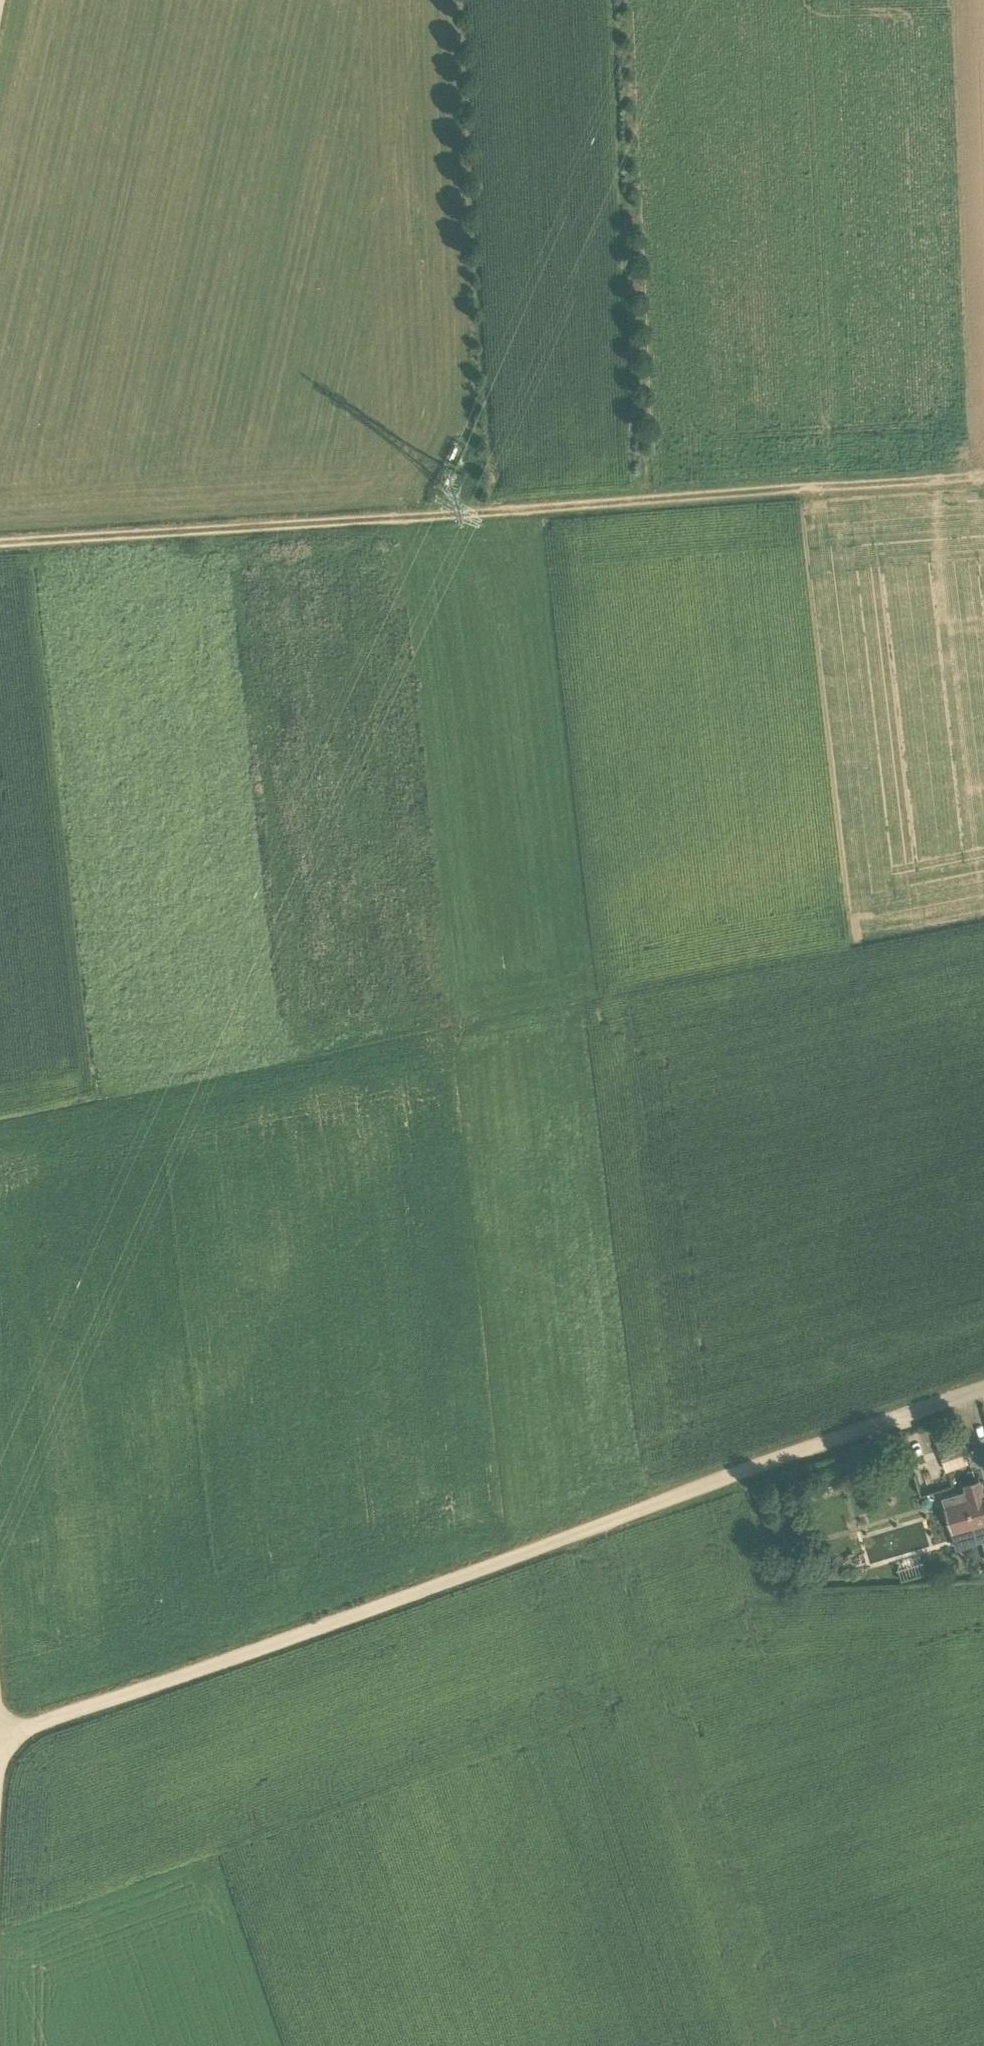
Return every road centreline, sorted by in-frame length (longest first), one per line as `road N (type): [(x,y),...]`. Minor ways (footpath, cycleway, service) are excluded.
road 1 (track): [(0,544),(983,478)]
road 2 (track): [(895,1419),(0,1738)]

